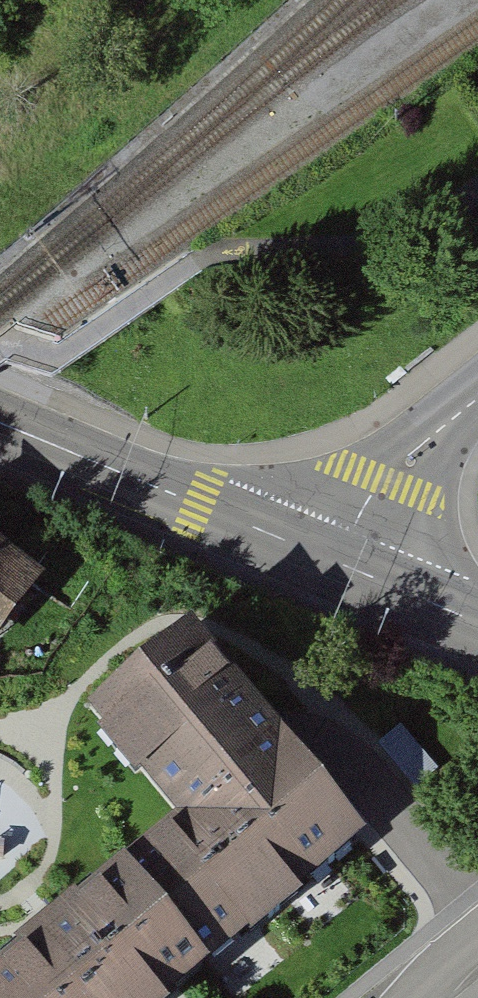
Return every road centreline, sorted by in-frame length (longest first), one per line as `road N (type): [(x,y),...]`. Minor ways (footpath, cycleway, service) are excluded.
road 1 (tertiary): [(0,422),(339,564)]
road 2 (tertiary): [(477,398),(385,479),(339,564)]
road 3 (tertiary): [(339,564),(477,626)]

